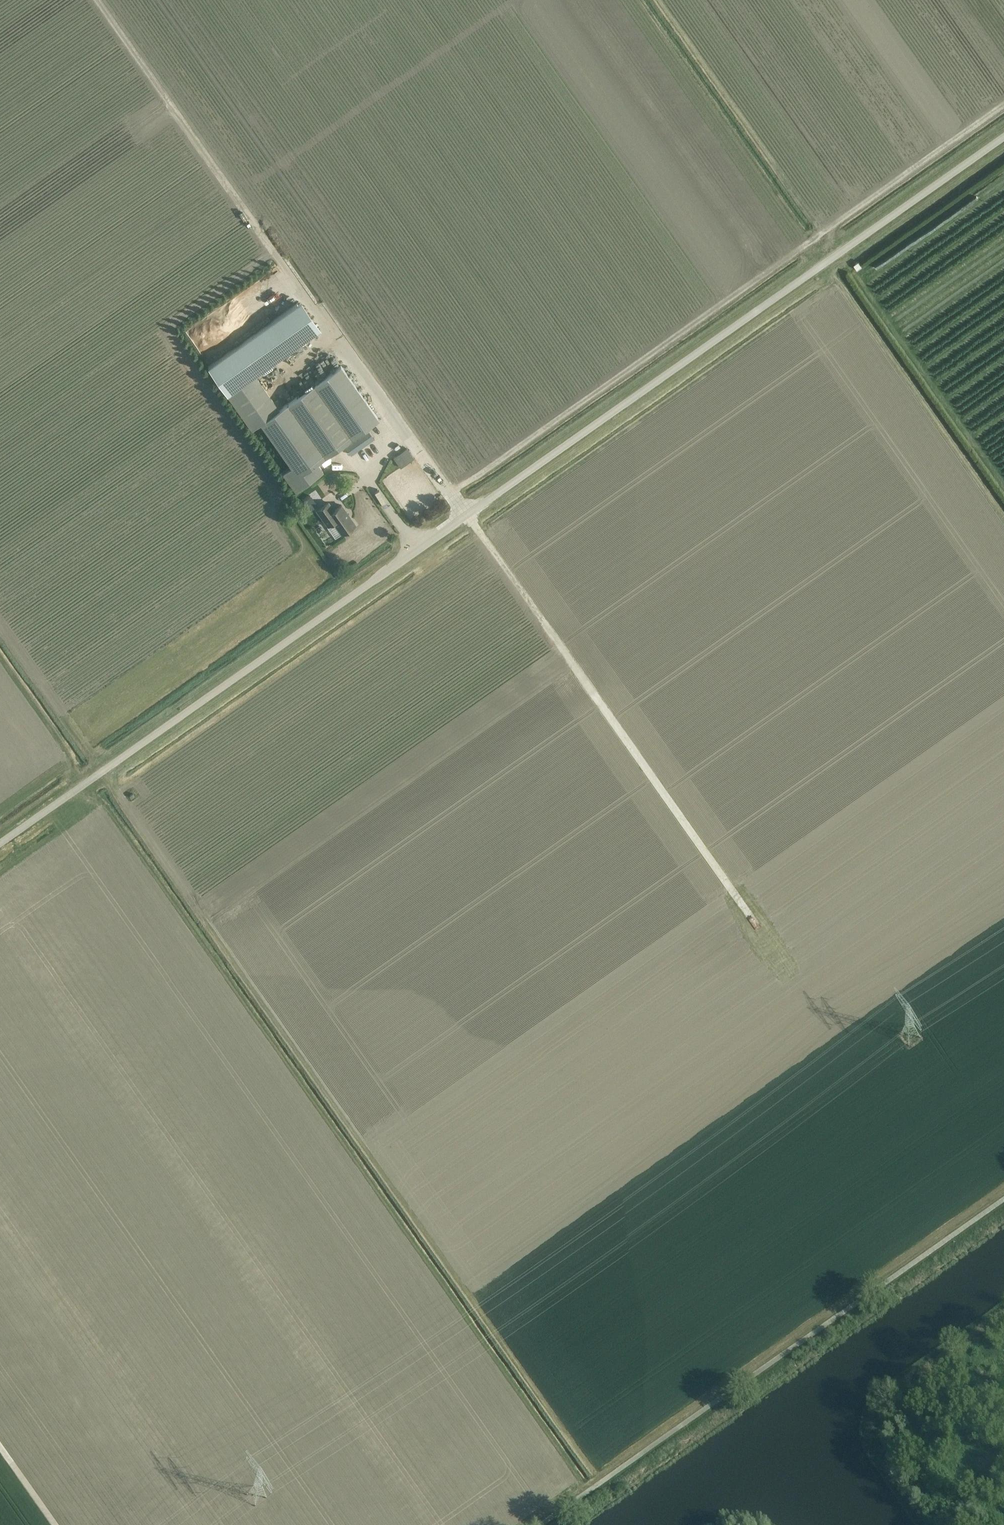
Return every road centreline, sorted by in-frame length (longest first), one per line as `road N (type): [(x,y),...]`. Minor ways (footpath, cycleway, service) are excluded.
road 1 (unclassified): [(1003,138),(0,845)]
road 2 (track): [(760,931),(468,516)]

